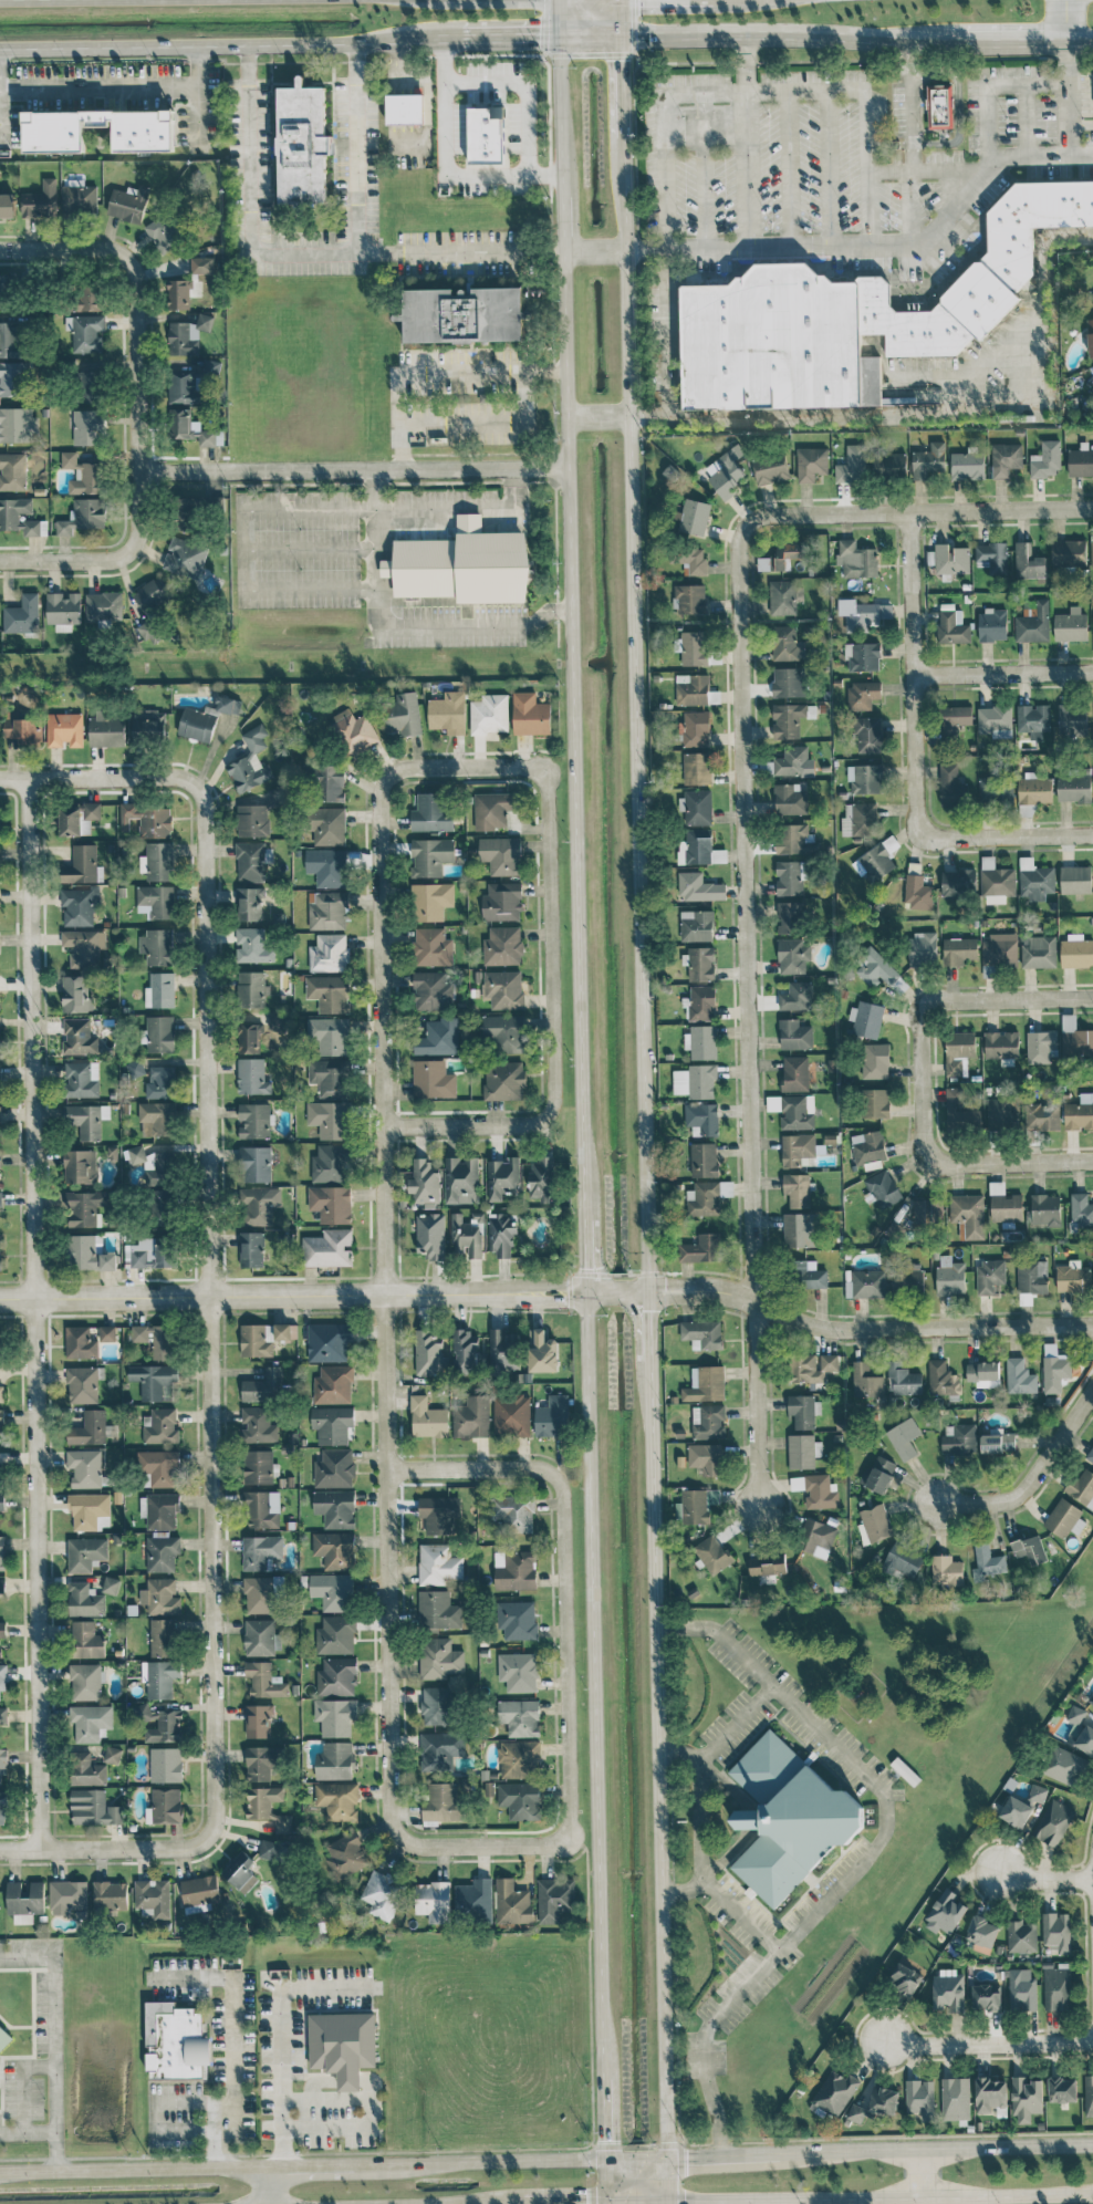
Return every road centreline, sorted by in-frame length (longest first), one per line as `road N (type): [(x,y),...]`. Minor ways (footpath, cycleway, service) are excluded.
road 1 (secondary): [(563,0),(605,2051)]
road 2 (secondary): [(649,1283),(623,134)]
road 3 (residential): [(24,779),(38,1849)]
road 4 (residential): [(383,776),(381,1292),(389,1821),(398,1839)]
road 5 (residential): [(188,787),(201,804),(215,1819),(208,1836)]
road 6 (residential): [(747,527),(757,1510)]
road 7 (secondary): [(668,2155),(650,1360)]
road 8 (residential): [(0,1297),(479,1292)]
road 9 (secondary): [(0,49),(451,43)]
road 10 (residential): [(135,470),(568,467)]
road 11 (secondary): [(666,2200),(1092,2193)]
road 12 (secondary): [(560,42),(946,44)]
road 13 (residential): [(733,1293),(841,1329),(1092,1327)]
road 14 (residential): [(555,1477),(563,1499),(566,1839)]
road 15 (residential): [(747,527),(763,514),(1092,508)]
road 16 (residential): [(543,771),(549,1112)]
road 17 (residential): [(909,512),(916,822),(923,834)]
road 18 (residential): [(122,253),(132,267),(135,470),(135,539),(123,551)]
road 19 (secondary): [(1092,2144),(797,2151)]
road 20 (secondary): [(268,2164),(0,2171)]
road 21 (secondary): [(607,2155),(354,2162)]
road 22 (residential): [(1092,1391),(1028,1490),(991,1503),(930,1501)]
road 23 (residential): [(1092,2042),(910,2046),(883,2035)]
road 24 (residential): [(0,1849),(184,1848),(208,1836)]
road 25 (secondary): [(797,2151),(607,2155)]
road 26 (residential): [(0,779),(156,777),(188,787)]
road 27 (residential): [(916,676),(1092,672)]
road 28 (residential): [(479,1292),(516,1300),(649,1299)]
road 29 (residential): [(649,1283),(479,1292)]
road 30 (residential): [(387,1468),(529,1467),(555,1477)]
road 31 (residential): [(398,1839),(412,1846),(566,1839)]
road 32 (residential): [(923,834),(1092,835)]
road 33 (residential): [(383,1125),(522,1123),(549,1112)]
road 34 (residential): [(927,1007),(1092,998)]
road 35 (residential): [(383,776),(403,768),(543,771)]
road 36 (residential): [(927,1007),(925,1143),(936,1160)]
road 37 (residential): [(936,1160),(1092,1163)]
road 38 (secondary): [(605,2051),(607,2198)]
road 39 (residential): [(0,558),(123,551)]
road 40 (secondary): [(946,44),(1069,43)]
road 41 (residential): [(0,248),(122,253)]

